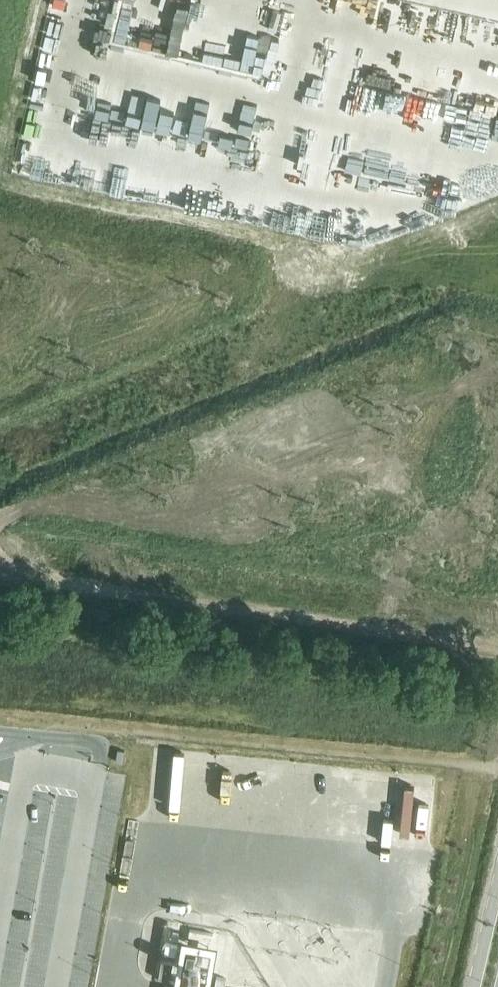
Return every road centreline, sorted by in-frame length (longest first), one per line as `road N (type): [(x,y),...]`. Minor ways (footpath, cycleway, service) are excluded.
road 1 (track): [(497,650),(0,571)]

